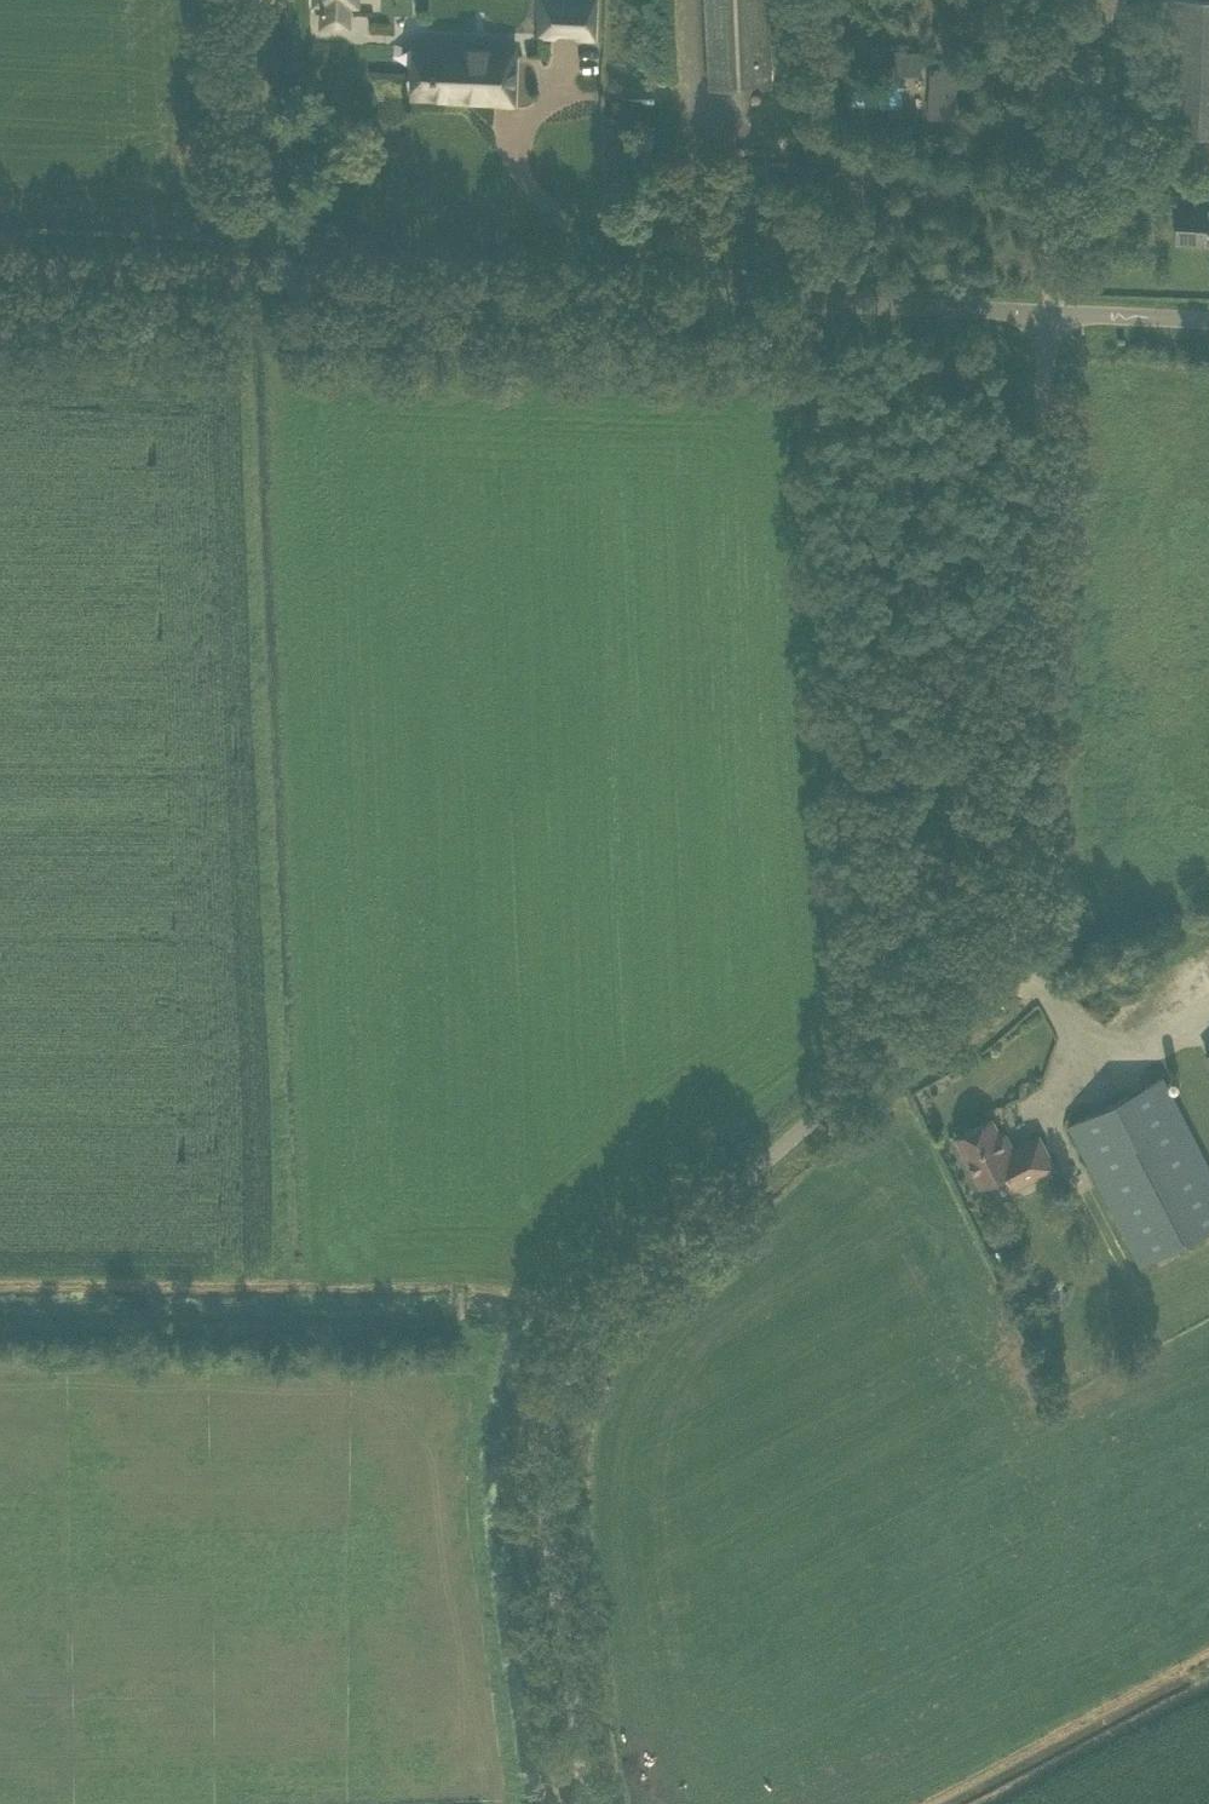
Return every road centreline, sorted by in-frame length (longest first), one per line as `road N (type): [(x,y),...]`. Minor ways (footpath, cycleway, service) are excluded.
road 1 (unclassified): [(589,1803),(545,1522),(545,1450),(581,1347),(614,1301),(816,1117),(984,1004),(1022,943),(1046,313)]
road 2 (unclassified): [(1046,313),(0,252)]
road 3 (track): [(1059,0),(1046,313)]
road 4 (unclassified): [(1208,320),(1046,313)]

